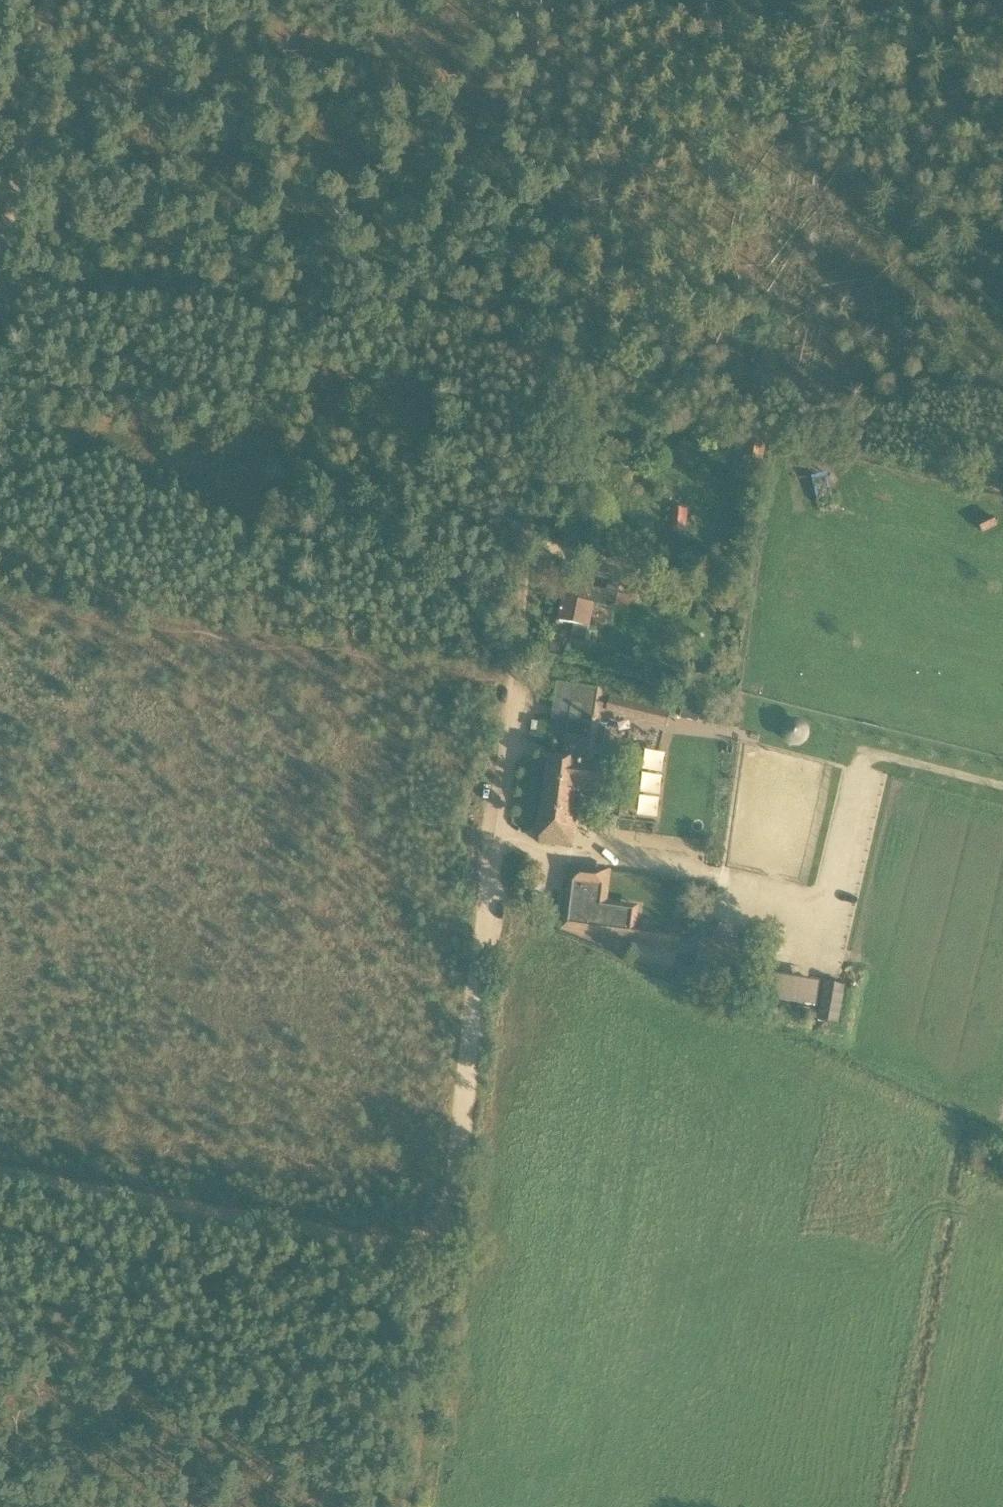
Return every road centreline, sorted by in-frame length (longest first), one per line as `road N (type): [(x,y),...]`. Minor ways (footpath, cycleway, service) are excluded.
road 1 (track): [(6,285),(493,344),(533,355),(554,374)]
road 2 (track): [(554,374),(496,845)]
road 3 (track): [(0,317),(51,0)]
road 4 (track): [(823,899),(859,752),(1002,787)]
road 5 (track): [(410,1506),(444,1252)]

